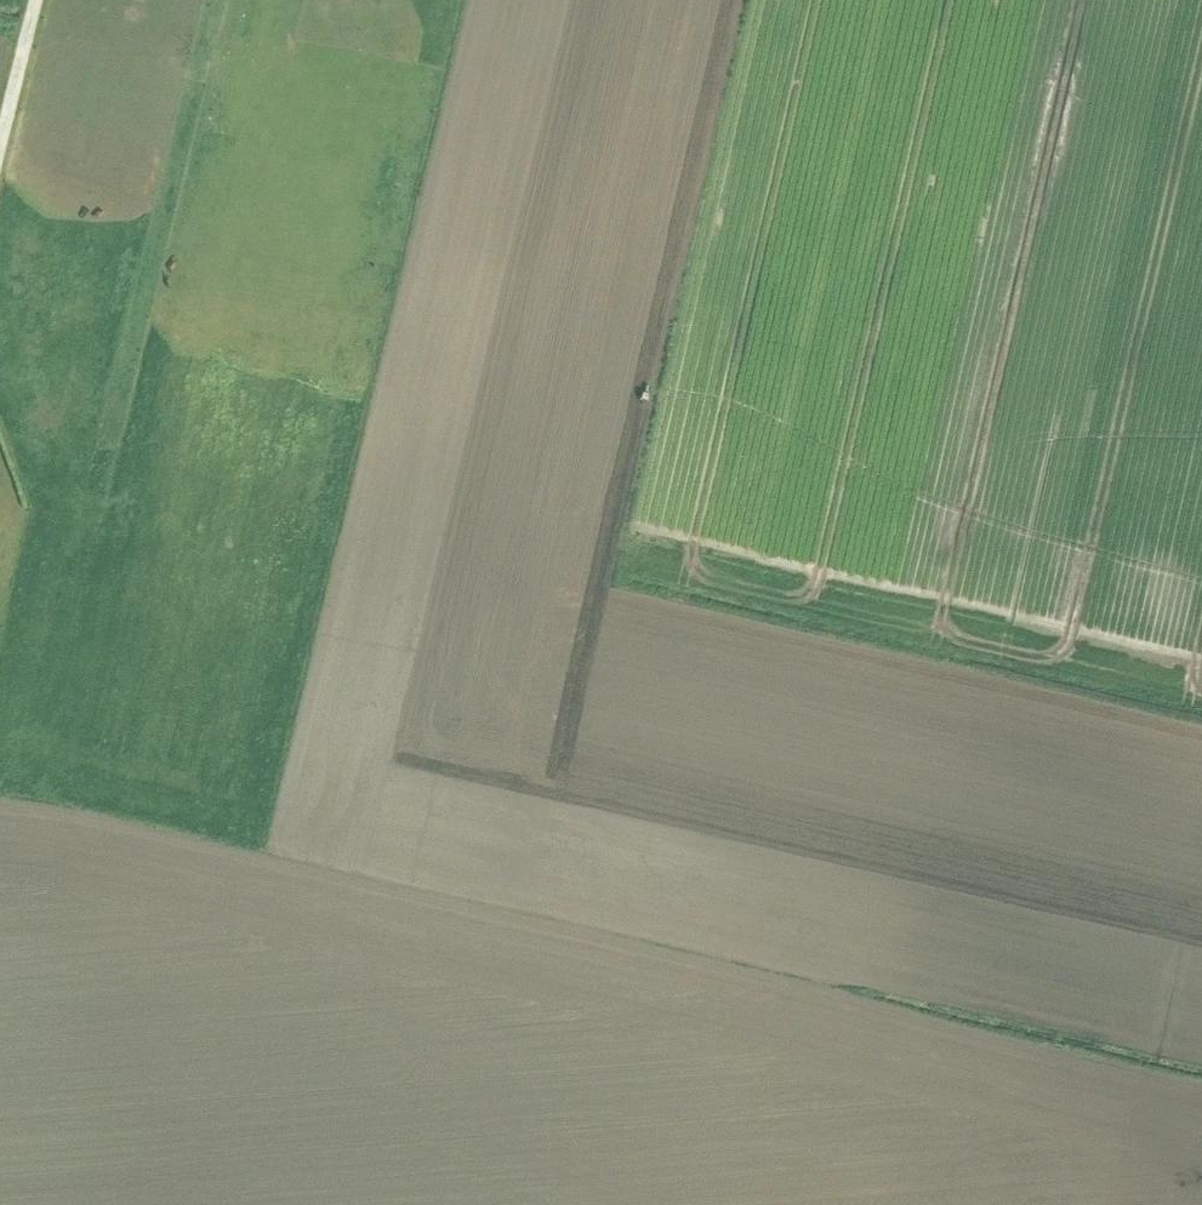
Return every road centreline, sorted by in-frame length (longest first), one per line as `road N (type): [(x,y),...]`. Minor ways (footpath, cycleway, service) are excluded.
road 1 (track): [(37,0),(0,150)]

